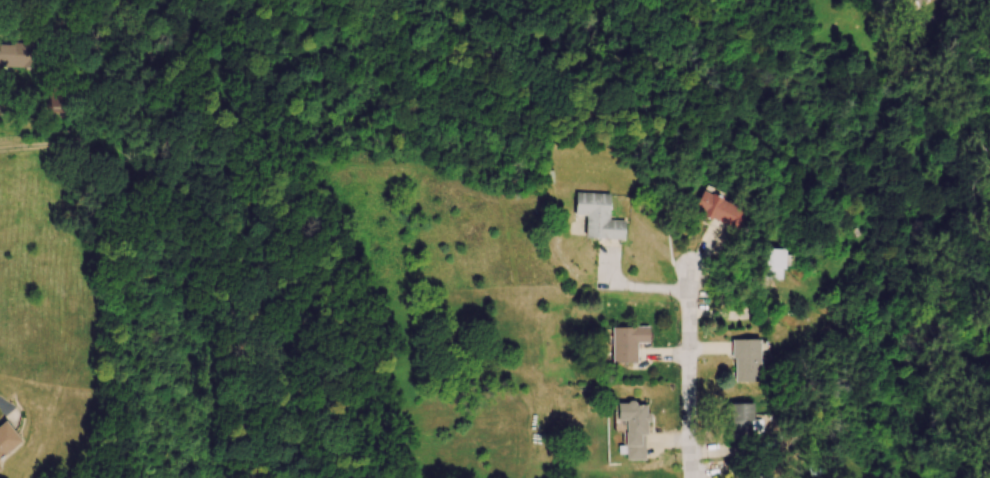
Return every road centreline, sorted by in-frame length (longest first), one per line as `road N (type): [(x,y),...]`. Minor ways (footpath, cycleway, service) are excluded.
road 1 (residential): [(690,477),(690,269)]

